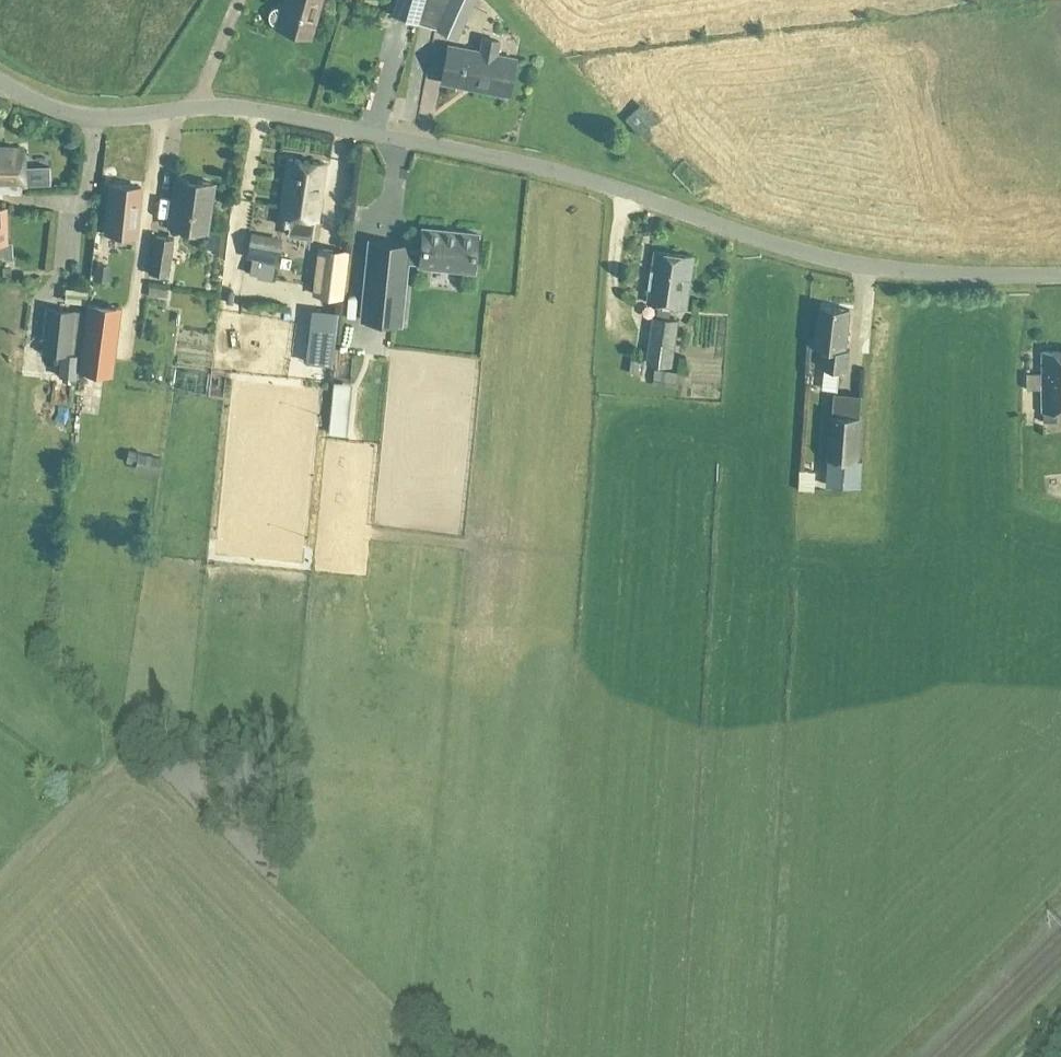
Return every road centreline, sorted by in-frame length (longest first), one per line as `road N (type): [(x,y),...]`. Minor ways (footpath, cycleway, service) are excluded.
road 1 (residential): [(0,82),(79,118),(244,110),(392,137),(579,178),(849,264),(1060,275)]

